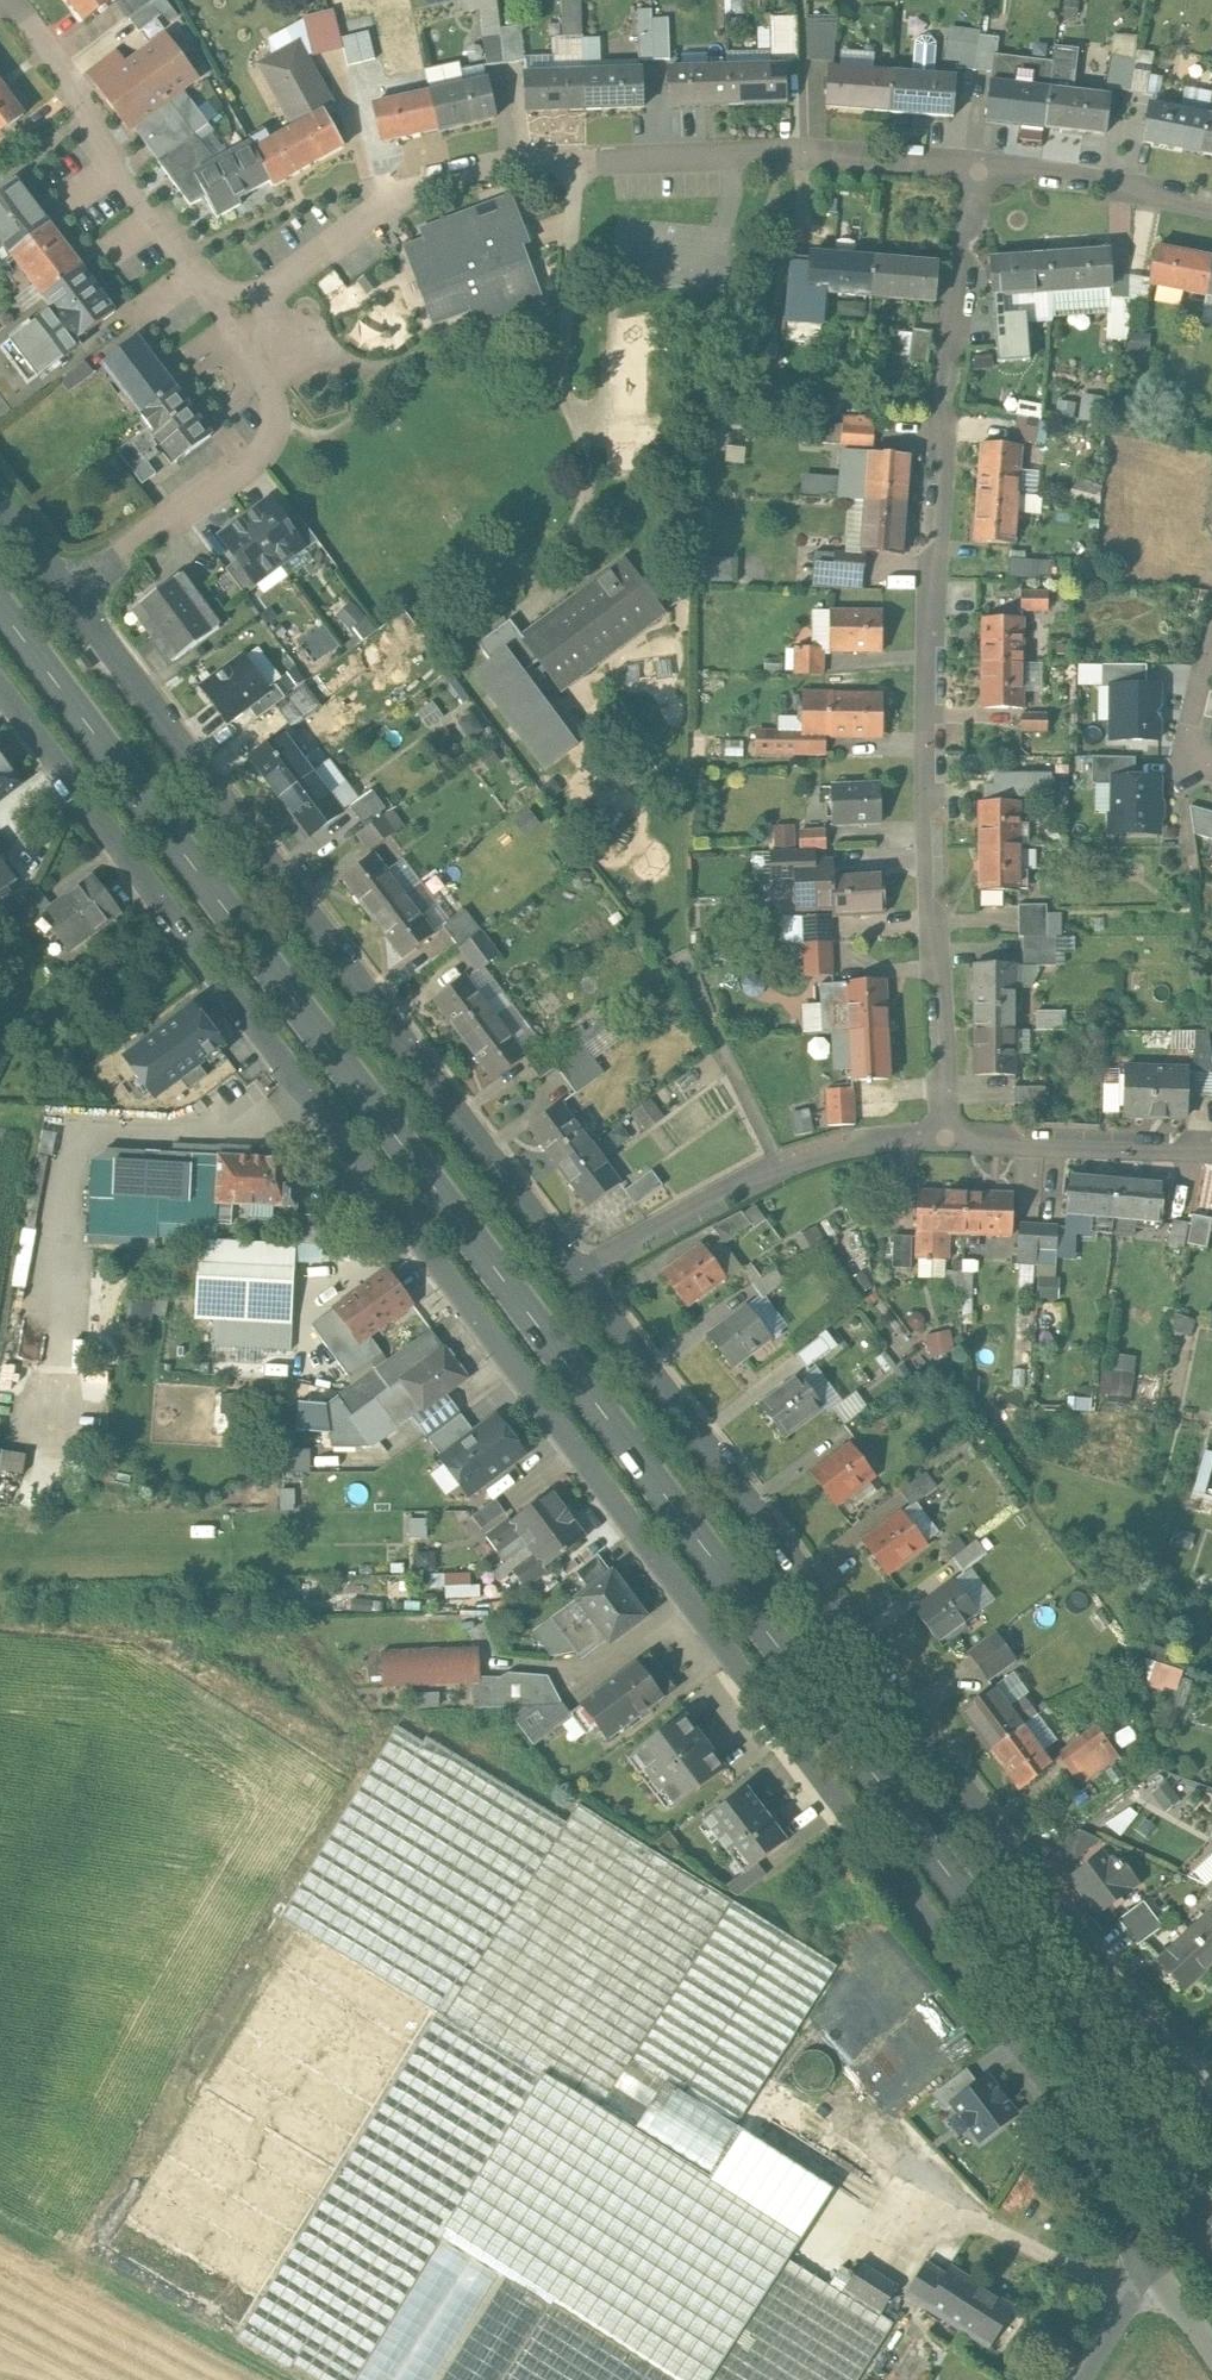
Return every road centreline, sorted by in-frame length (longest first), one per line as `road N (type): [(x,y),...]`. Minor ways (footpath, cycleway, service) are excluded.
road 1 (primary): [(0,606),(1211,2224)]
road 2 (residential): [(1151,2271),(1066,2101),(0,679)]
road 3 (residential): [(1211,2113),(590,1279)]
road 4 (residential): [(943,1134),(930,670),(981,162)]
road 5 (residential): [(590,1279),(68,581)]
road 6 (residential): [(240,314),(434,176),(500,160),(811,150),(981,162)]
road 7 (residential): [(590,1279),(782,1165),(943,1134)]
road 8 (residential): [(68,581),(283,414),(281,384),(240,314)]
road 9 (residential): [(240,314),(176,245),(25,0)]
road 10 (residential): [(943,1134),(1164,1143),(1211,1152)]
road 11 (residential): [(981,162),(1211,201)]
road 12 (unclassified): [(1082,2379),(1151,2271)]
road 13 (residential): [(1211,757),(1191,732),(1211,642)]

